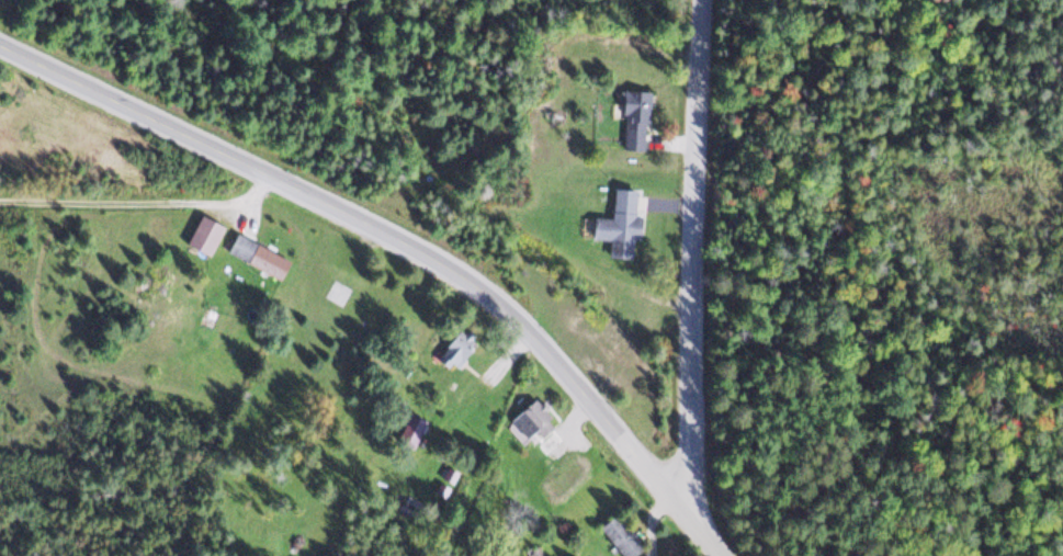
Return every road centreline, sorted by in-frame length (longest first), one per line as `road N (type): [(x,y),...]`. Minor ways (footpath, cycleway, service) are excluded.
road 1 (residential): [(722,555),(517,318),(445,265),(0,44)]
road 2 (residential): [(682,508),(693,452),(703,0)]

